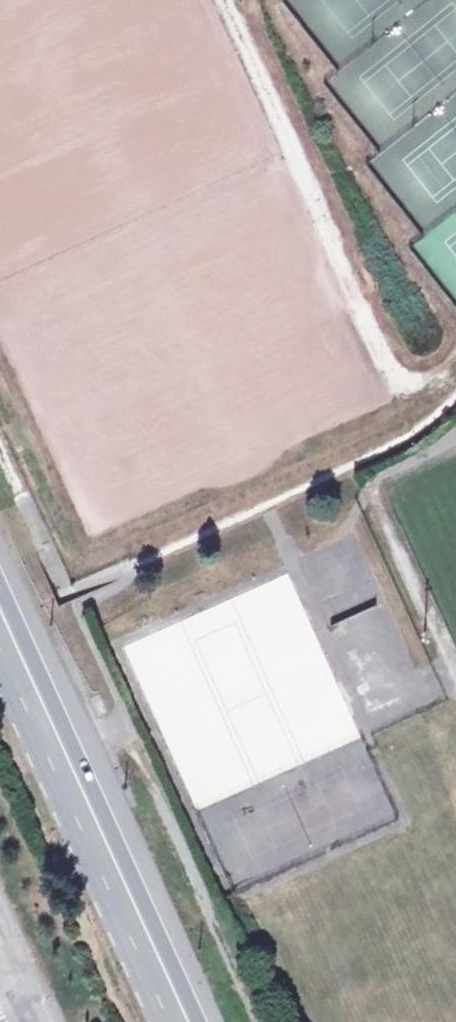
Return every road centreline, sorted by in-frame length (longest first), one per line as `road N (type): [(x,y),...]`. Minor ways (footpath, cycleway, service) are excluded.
road 1 (secondary): [(178,1021),(0,629)]

